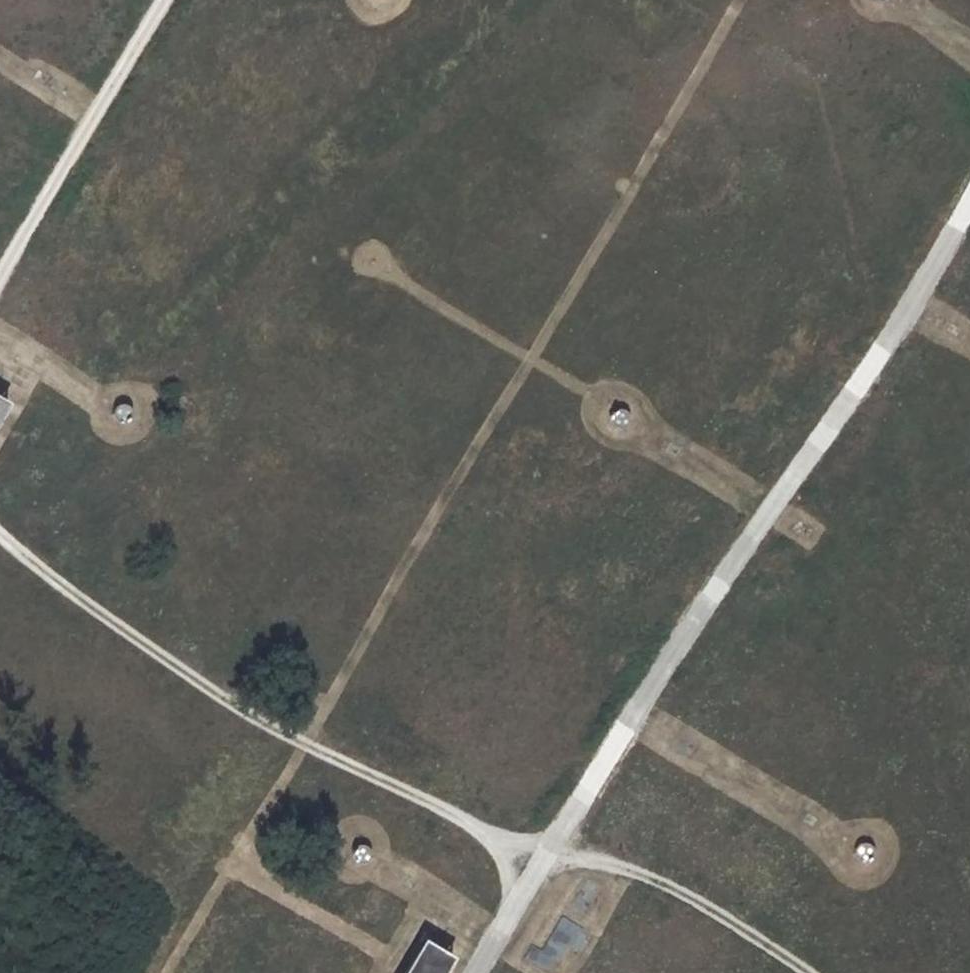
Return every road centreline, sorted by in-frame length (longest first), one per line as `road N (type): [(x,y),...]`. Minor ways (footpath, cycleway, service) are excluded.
road 1 (track): [(801,972),(681,890),(592,861),(541,860),(222,699),(0,532)]
road 2 (track): [(478,972),(541,860),(969,201)]
road 3 (track): [(0,273),(166,0)]

